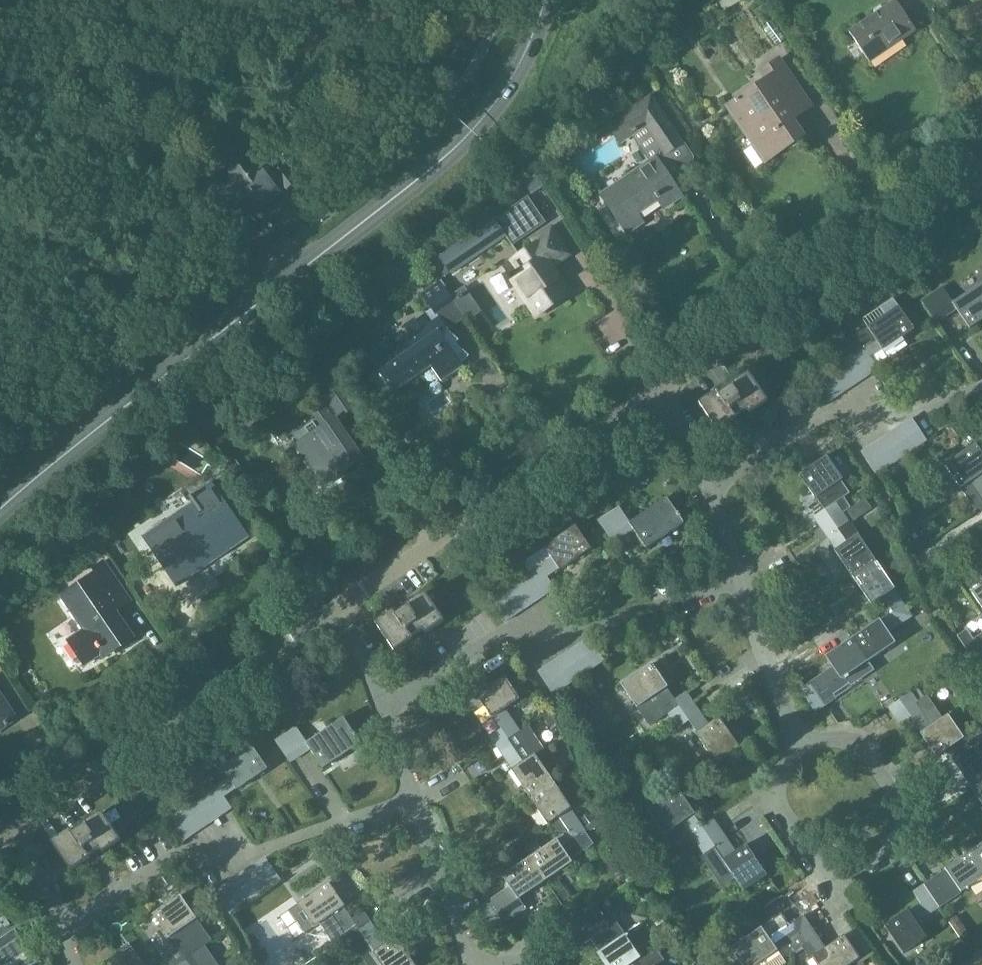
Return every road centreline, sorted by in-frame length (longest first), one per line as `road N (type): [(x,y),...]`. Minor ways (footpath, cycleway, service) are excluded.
road 1 (tertiary): [(0,508),(454,148),(499,96),(543,0)]
road 2 (residential): [(327,613),(671,384)]
road 3 (residential): [(384,709),(491,636),(601,626),(743,582)]
road 4 (residential): [(671,384),(981,172)]
road 5 (residential): [(66,927),(195,859),(264,847),(413,800)]
road 6 (residential): [(30,824),(327,613)]
road 7 (residential): [(869,762),(898,829),(885,853),(860,872),(831,877),(811,868),(787,813),(782,778),(795,741)]
road 8 (residential): [(714,495),(835,420),(885,419),(981,390)]
road 9 (residential): [(474,964),(413,800)]
road 10 (residential): [(795,741),(743,582)]

